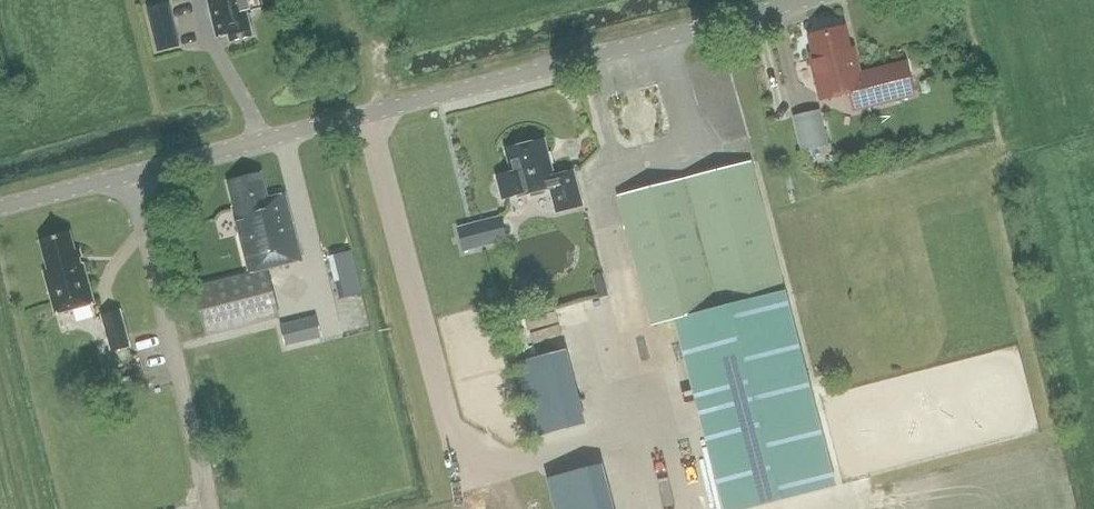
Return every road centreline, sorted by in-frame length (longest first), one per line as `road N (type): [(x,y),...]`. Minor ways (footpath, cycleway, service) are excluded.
road 1 (unclassified): [(0,207),(795,0)]

